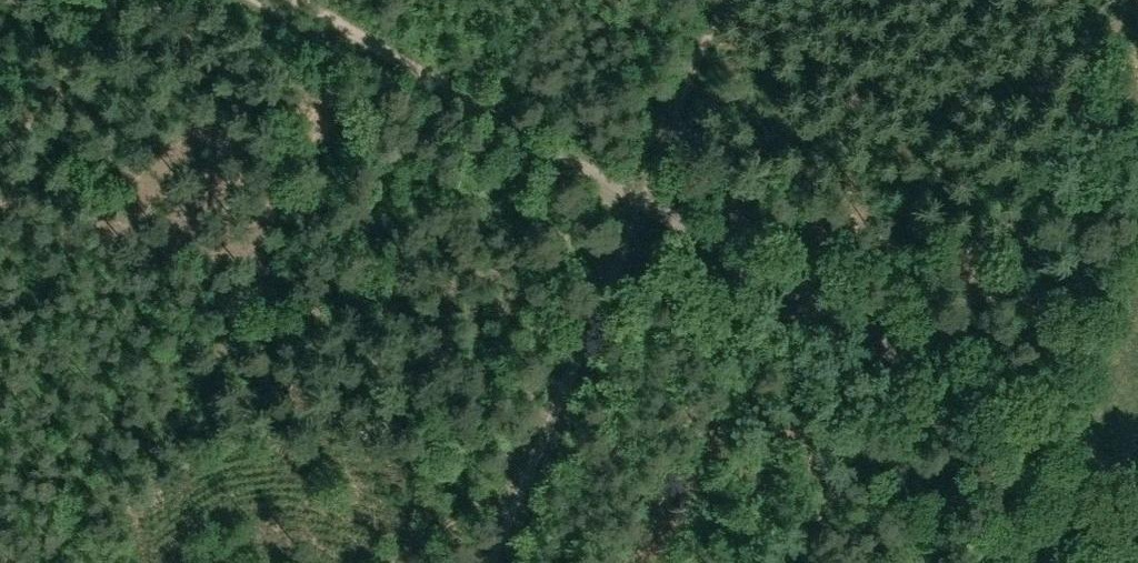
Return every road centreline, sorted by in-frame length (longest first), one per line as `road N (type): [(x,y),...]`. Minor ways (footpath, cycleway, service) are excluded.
road 1 (track): [(1137,489),(289,0)]
road 2 (track): [(488,562),(720,0)]

